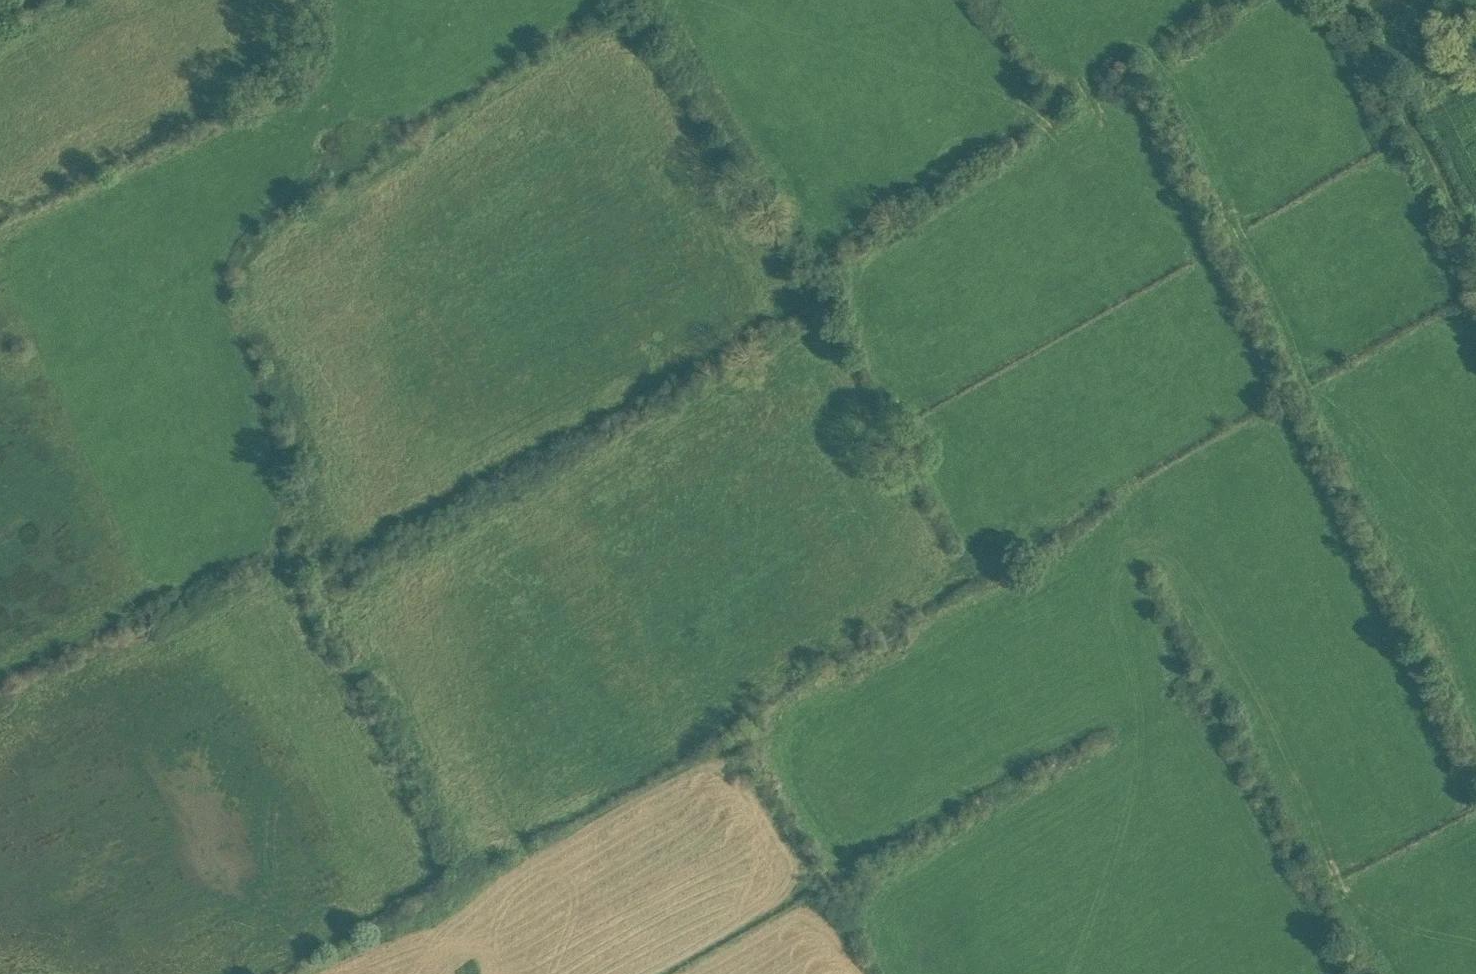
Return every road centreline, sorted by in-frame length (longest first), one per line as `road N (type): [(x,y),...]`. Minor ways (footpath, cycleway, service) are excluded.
road 1 (track): [(1475,260),(1346,0)]

